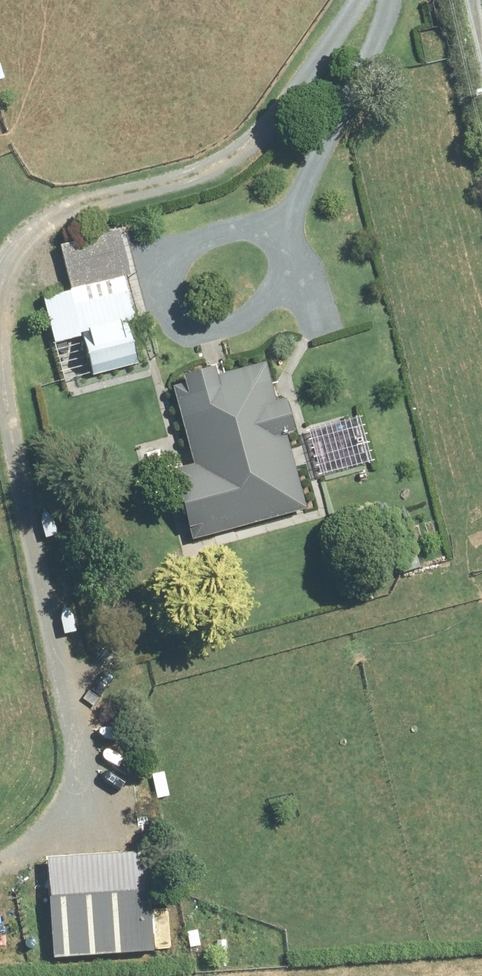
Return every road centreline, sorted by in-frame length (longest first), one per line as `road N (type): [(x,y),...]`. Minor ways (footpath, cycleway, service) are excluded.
road 1 (track): [(349,0),(238,150),(86,201),(0,258)]
road 2 (track): [(61,715),(0,342)]
road 3 (track): [(0,848),(41,801),(61,715)]

